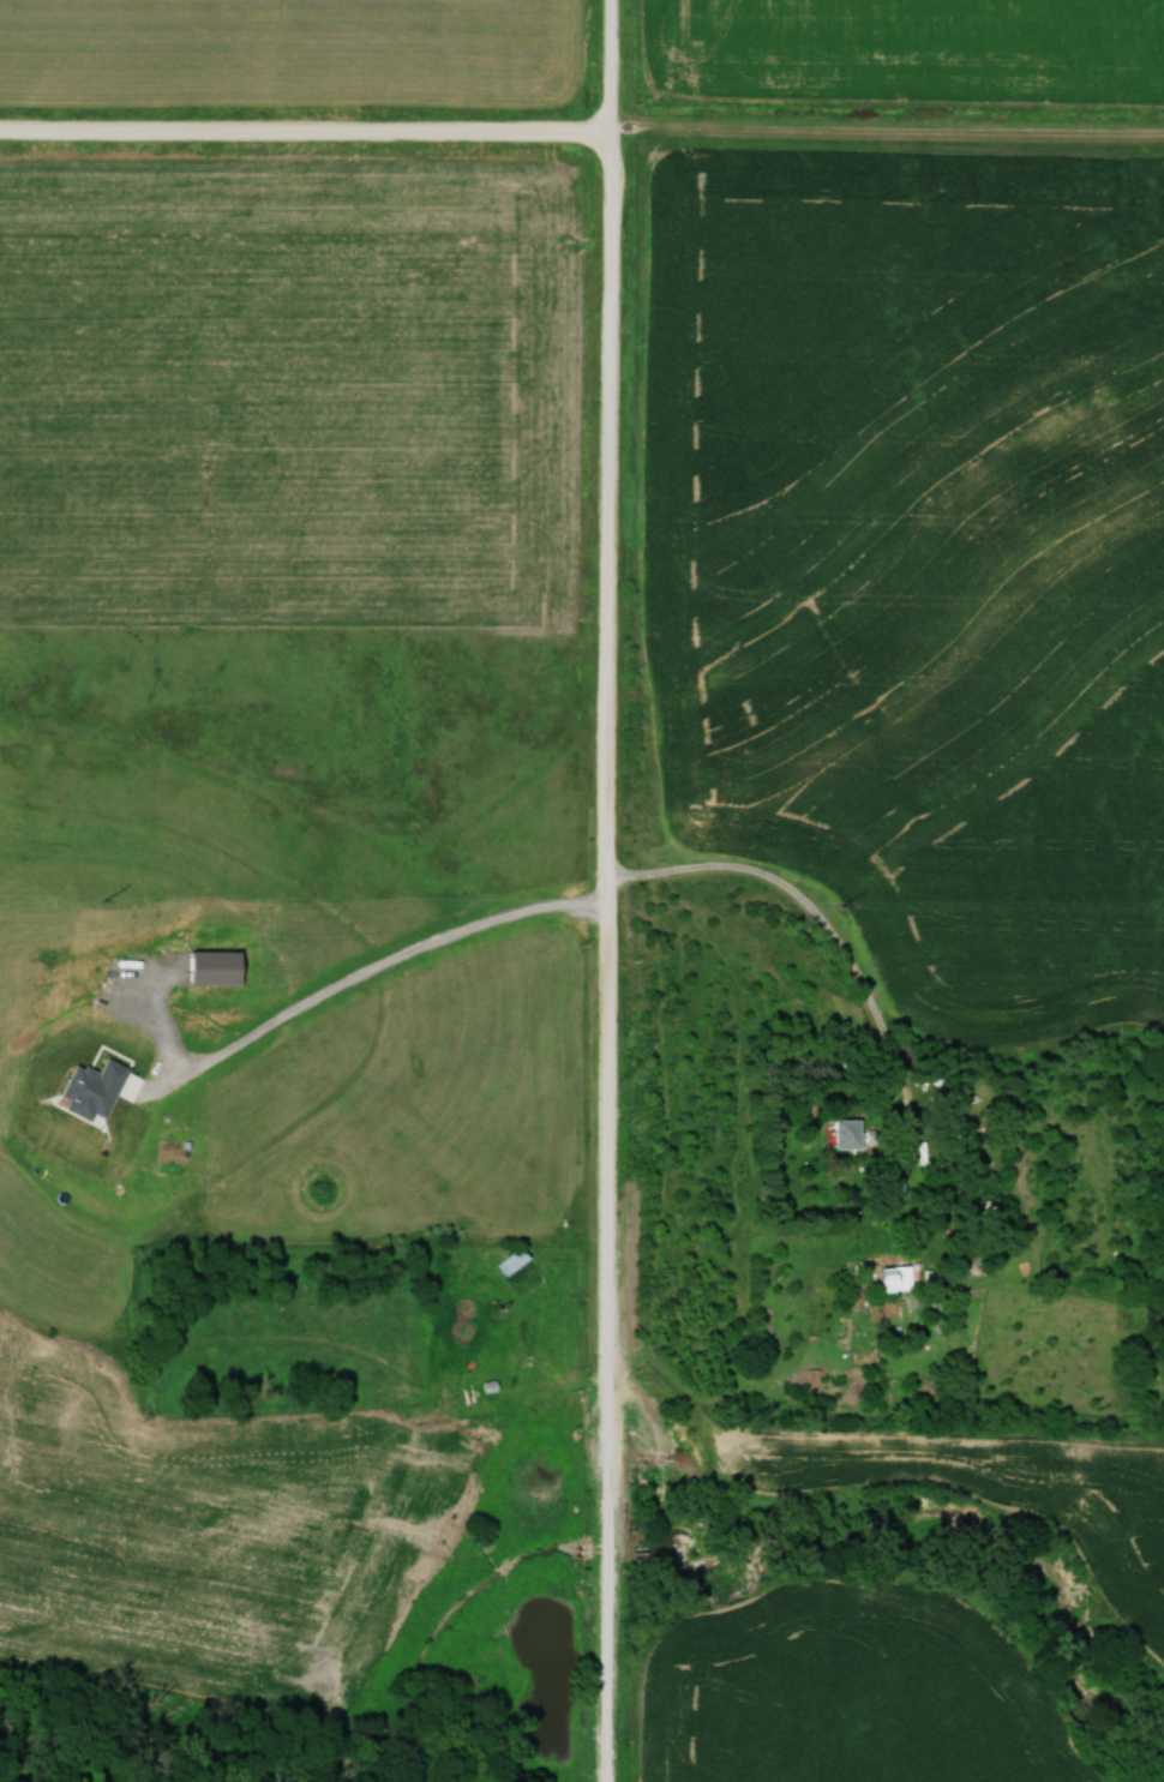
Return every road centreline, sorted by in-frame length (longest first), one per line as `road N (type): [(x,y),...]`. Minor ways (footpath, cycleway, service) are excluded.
road 1 (residential): [(608,1781),(614,0)]
road 2 (residential): [(613,125),(0,124)]

